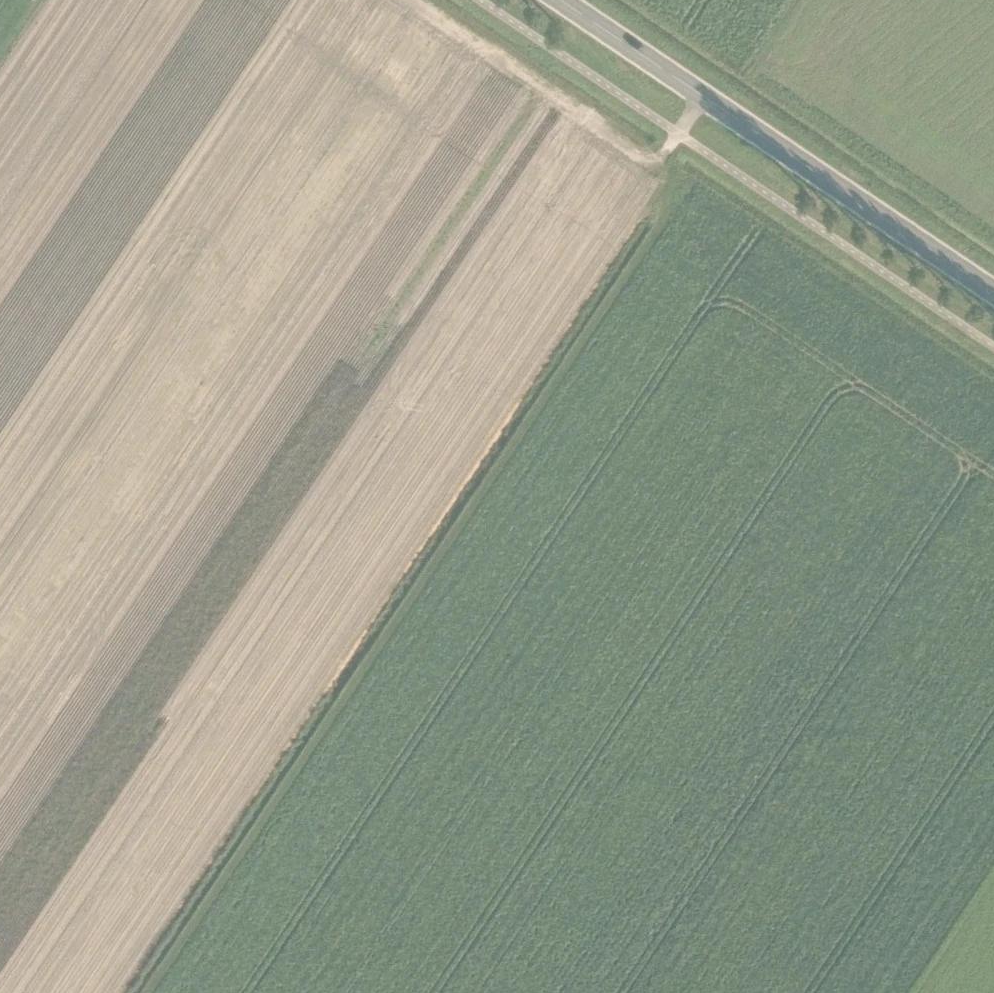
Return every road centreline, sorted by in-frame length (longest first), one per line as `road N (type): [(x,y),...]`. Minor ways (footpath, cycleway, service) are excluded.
road 1 (primary): [(993,291),(563,0)]

